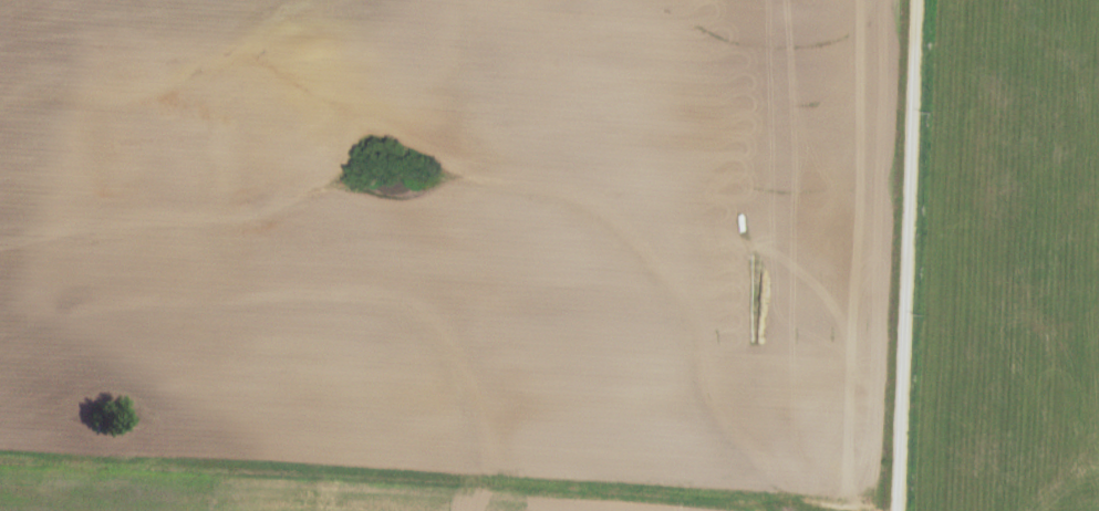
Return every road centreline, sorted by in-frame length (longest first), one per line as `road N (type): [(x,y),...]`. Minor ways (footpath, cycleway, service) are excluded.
road 1 (residential): [(898,510),(918,0)]

